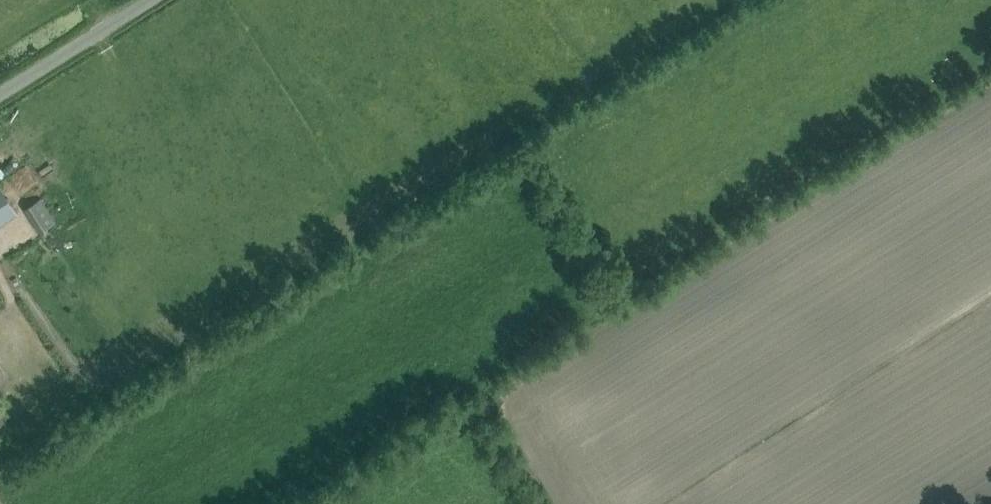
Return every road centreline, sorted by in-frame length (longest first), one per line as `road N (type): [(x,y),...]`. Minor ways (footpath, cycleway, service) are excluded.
road 1 (unclassified): [(0,95),(149,0)]

